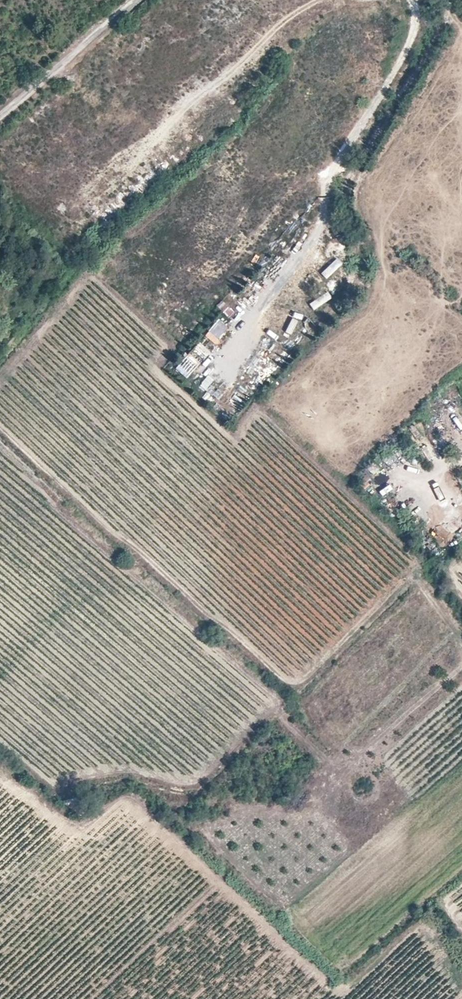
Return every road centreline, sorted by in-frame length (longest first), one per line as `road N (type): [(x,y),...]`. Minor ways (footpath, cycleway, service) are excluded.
road 1 (unclassified): [(140,0),(0,113)]

